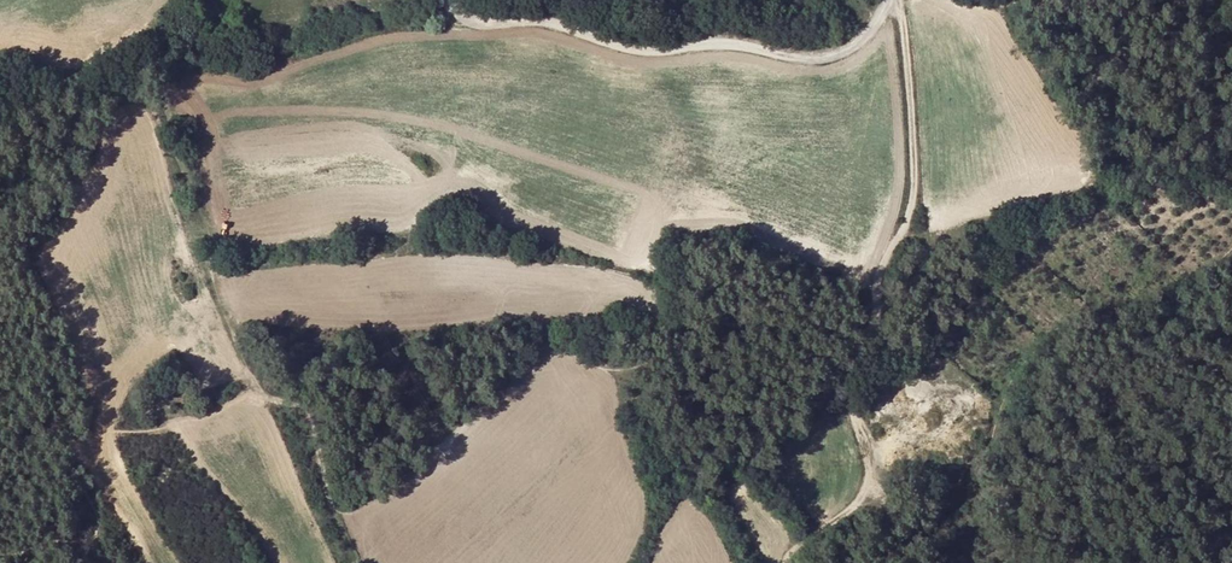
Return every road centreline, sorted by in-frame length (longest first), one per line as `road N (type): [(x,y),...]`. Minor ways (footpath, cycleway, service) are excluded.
road 1 (track): [(789,562),(852,511),(869,485),(848,374),(871,333),(879,278),(911,211),(915,178),(903,23),(890,0)]
road 2 (track): [(351,562),(326,503),(322,453),(307,412),(271,397),(181,426),(75,443),(79,479),(100,526),(84,562)]
road 3 (track): [(612,378),(666,354),(726,308),(785,301),(871,333)]
road 4 (track): [(904,0),(1027,7),(1052,0)]

